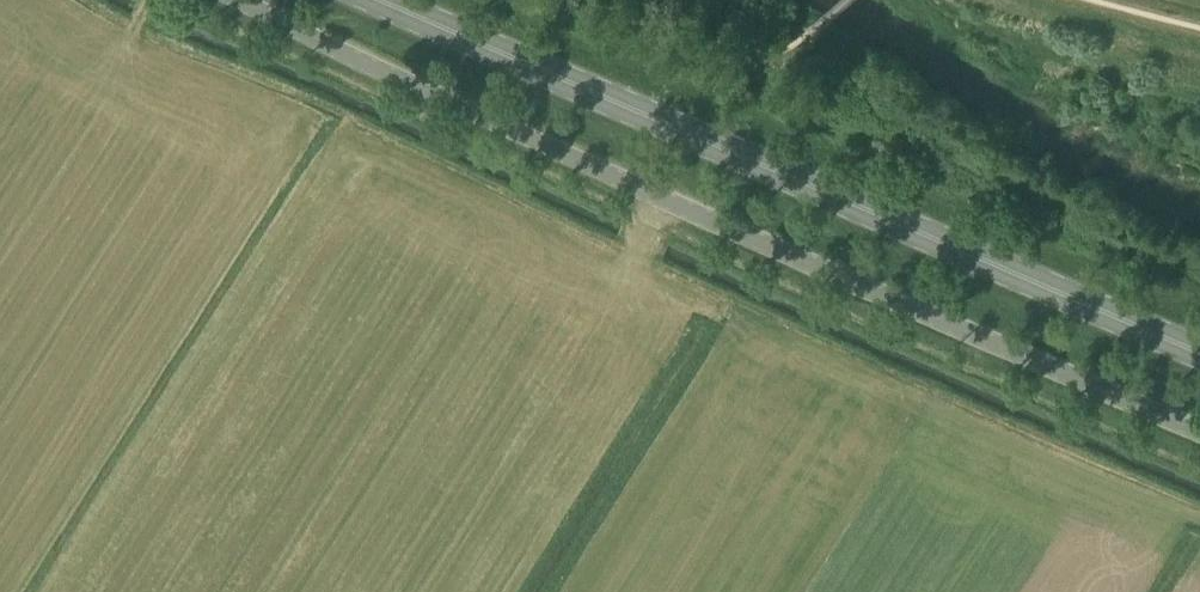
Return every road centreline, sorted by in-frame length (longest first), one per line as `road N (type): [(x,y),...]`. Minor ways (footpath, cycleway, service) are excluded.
road 1 (unclassified): [(1199,427),(703,215),(233,0)]
road 2 (primary): [(1199,356),(369,0)]

